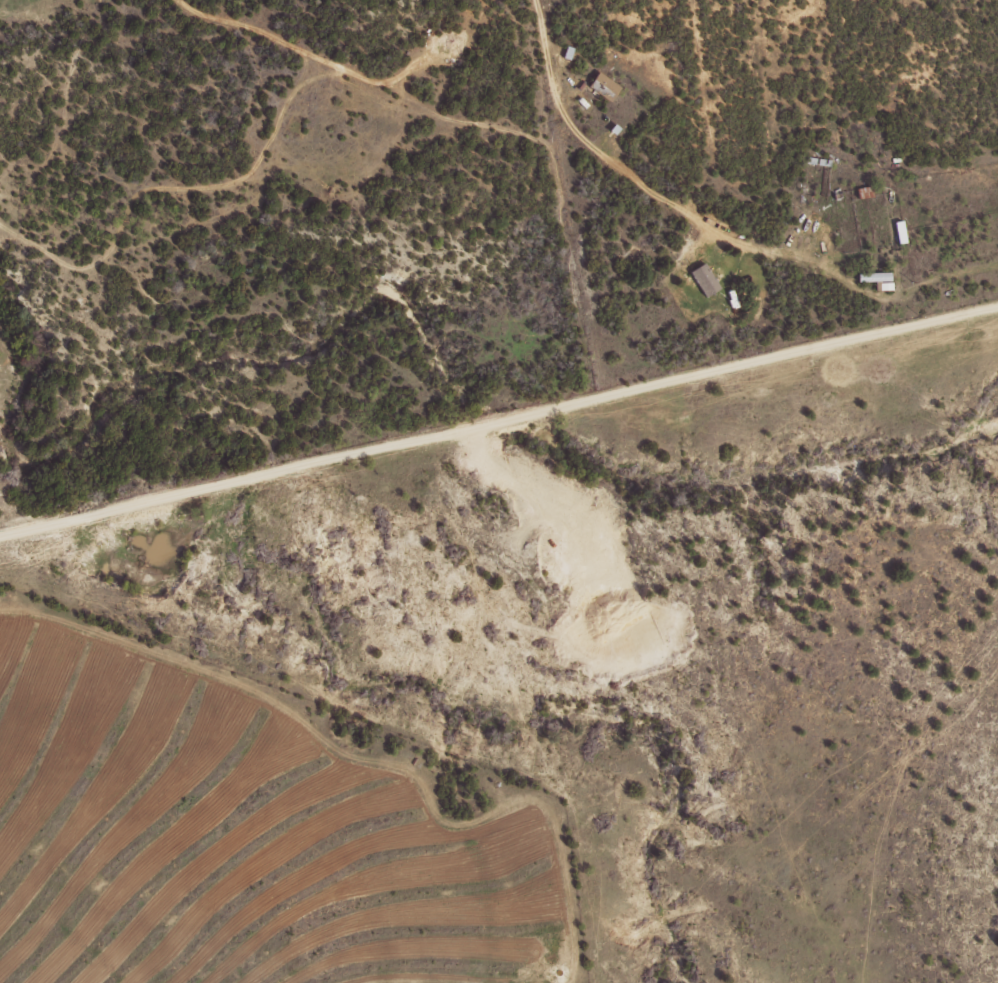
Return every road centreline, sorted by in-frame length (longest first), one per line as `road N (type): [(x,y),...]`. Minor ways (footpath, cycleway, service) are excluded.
road 1 (residential): [(176,0),(420,109),(549,142)]

